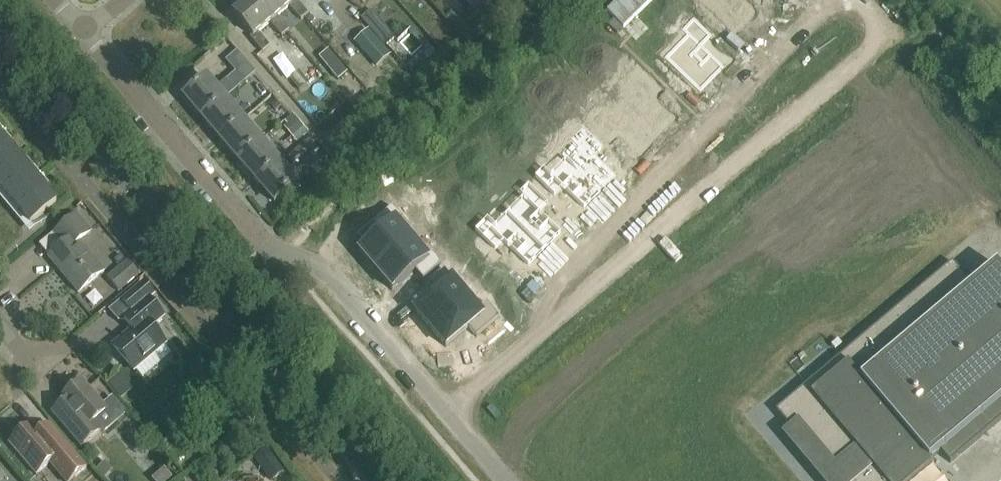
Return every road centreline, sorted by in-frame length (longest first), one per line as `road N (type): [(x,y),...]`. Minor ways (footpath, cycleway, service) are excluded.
road 1 (residential): [(509,480),(328,272),(269,247),(98,31)]
road 2 (tertiary): [(380,480),(0,33)]

